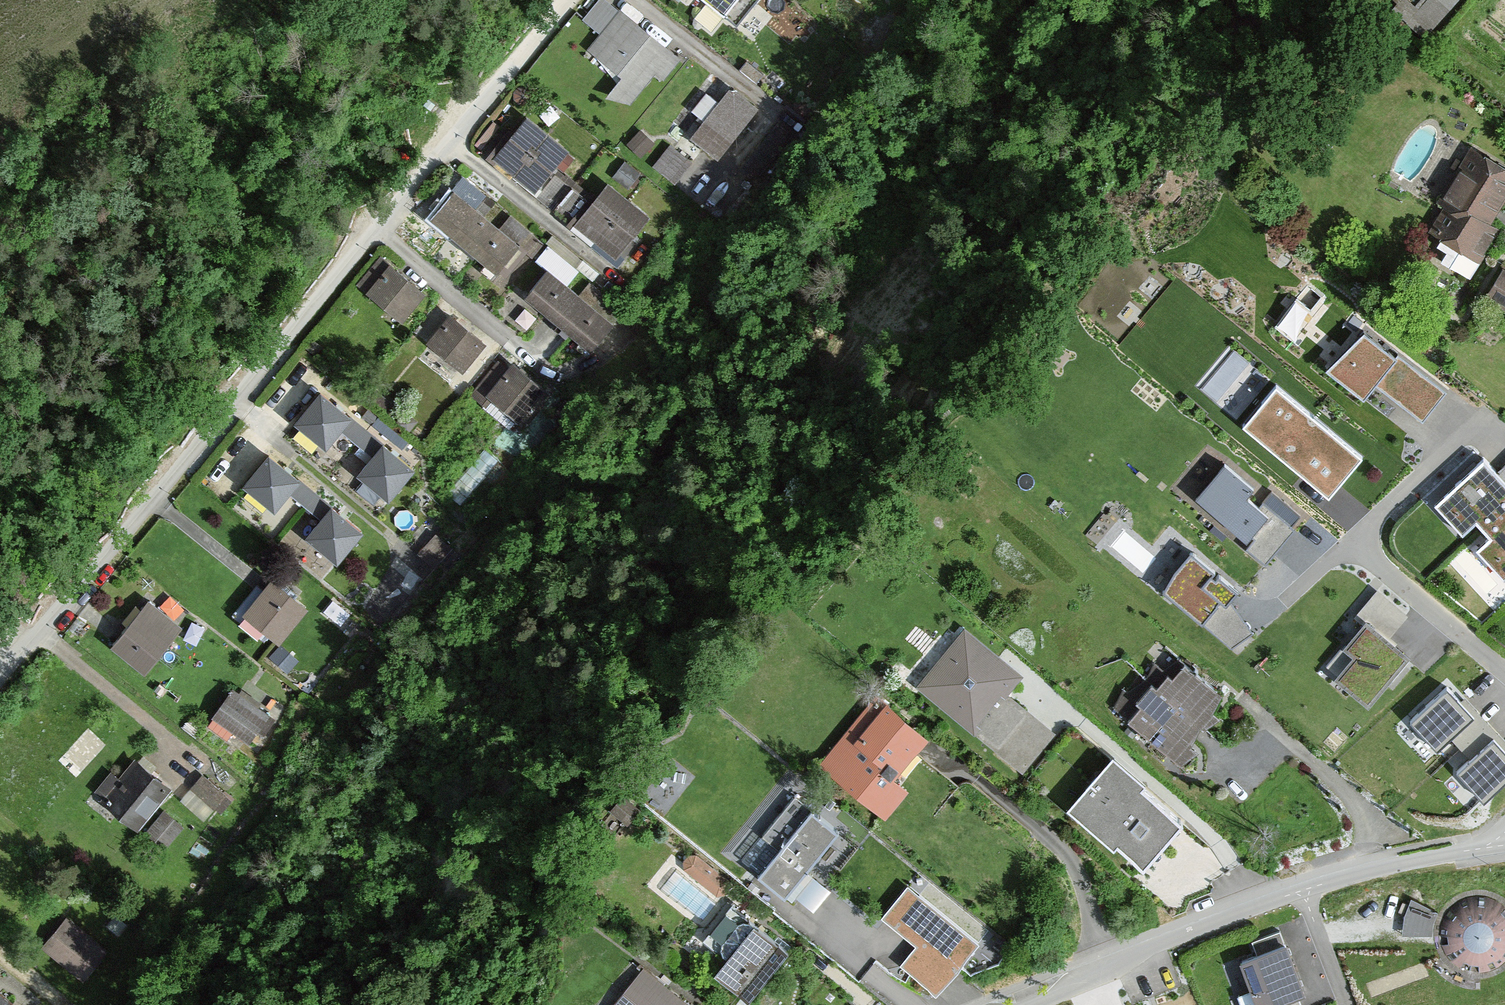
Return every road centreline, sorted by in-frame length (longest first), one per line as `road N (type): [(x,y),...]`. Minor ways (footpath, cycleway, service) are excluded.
road 1 (residential): [(0,681),(558,0)]
road 2 (unclassified): [(1030,1004),(1263,900),(1496,846)]

